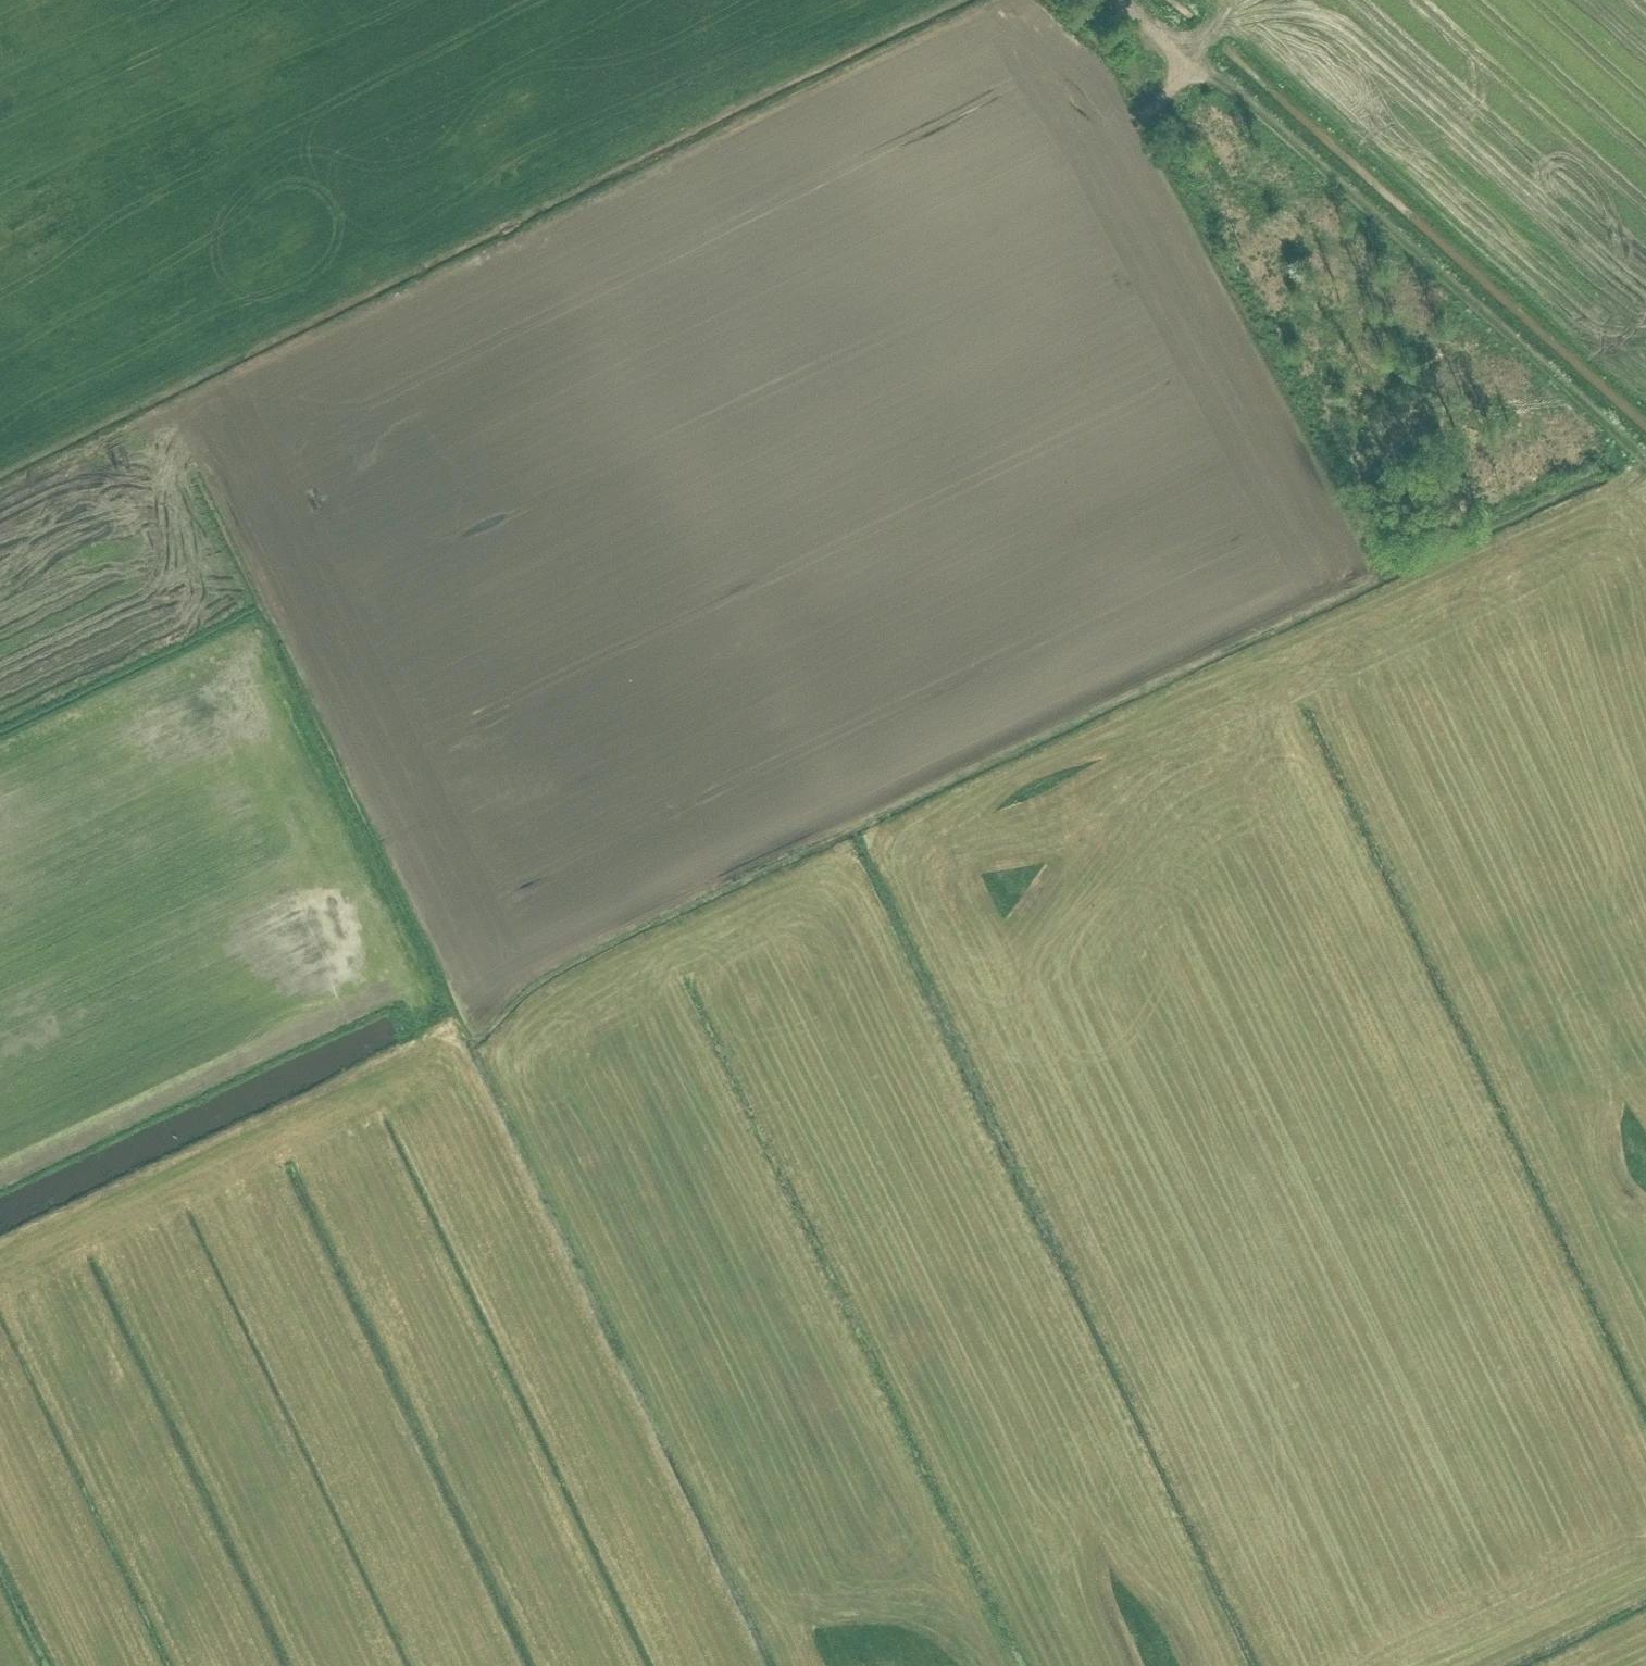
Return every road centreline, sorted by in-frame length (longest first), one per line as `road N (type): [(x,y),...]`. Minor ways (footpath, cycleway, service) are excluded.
road 1 (track): [(1212,78),(1645,447)]

